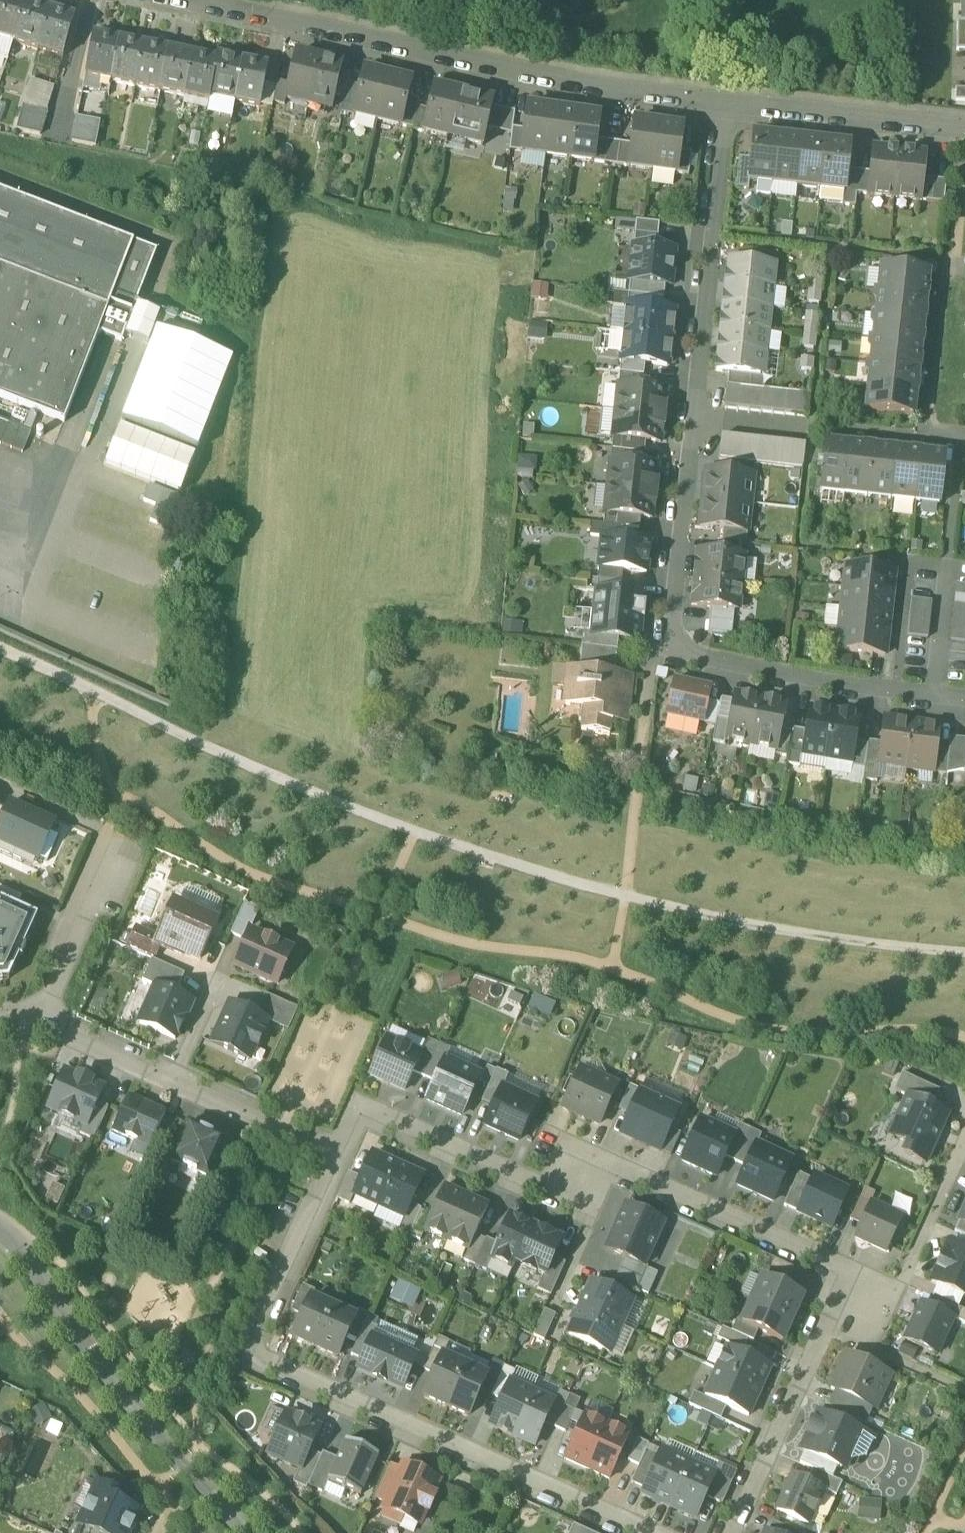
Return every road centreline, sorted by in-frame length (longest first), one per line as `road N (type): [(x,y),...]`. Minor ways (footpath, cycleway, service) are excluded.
road 1 (track): [(964,955),(780,932),(626,898),(414,833),(0,650)]
road 2 (residential): [(723,105),(664,650),(781,681),(964,705)]
road 3 (residential): [(654,1532),(243,1353),(331,1156)]
road 4 (residential): [(331,1156),(355,1102),(516,1173),(630,1172),(849,1270)]
road 5 (residential): [(167,0),(517,81),(723,105)]
road 6 (residential): [(0,1229),(106,1376),(245,1532)]
road 7 (residential): [(849,1270),(734,1532)]
road 8 (residential): [(723,105),(964,130)]
road 9 (residential): [(171,1084),(331,1156)]
road 10 (residential): [(39,1024),(107,870)]
road 11 (residential): [(964,1145),(898,1292)]
road 12 (residential): [(898,1292),(872,1349),(957,1388)]
road 13 (residential): [(39,1024),(171,1084)]

